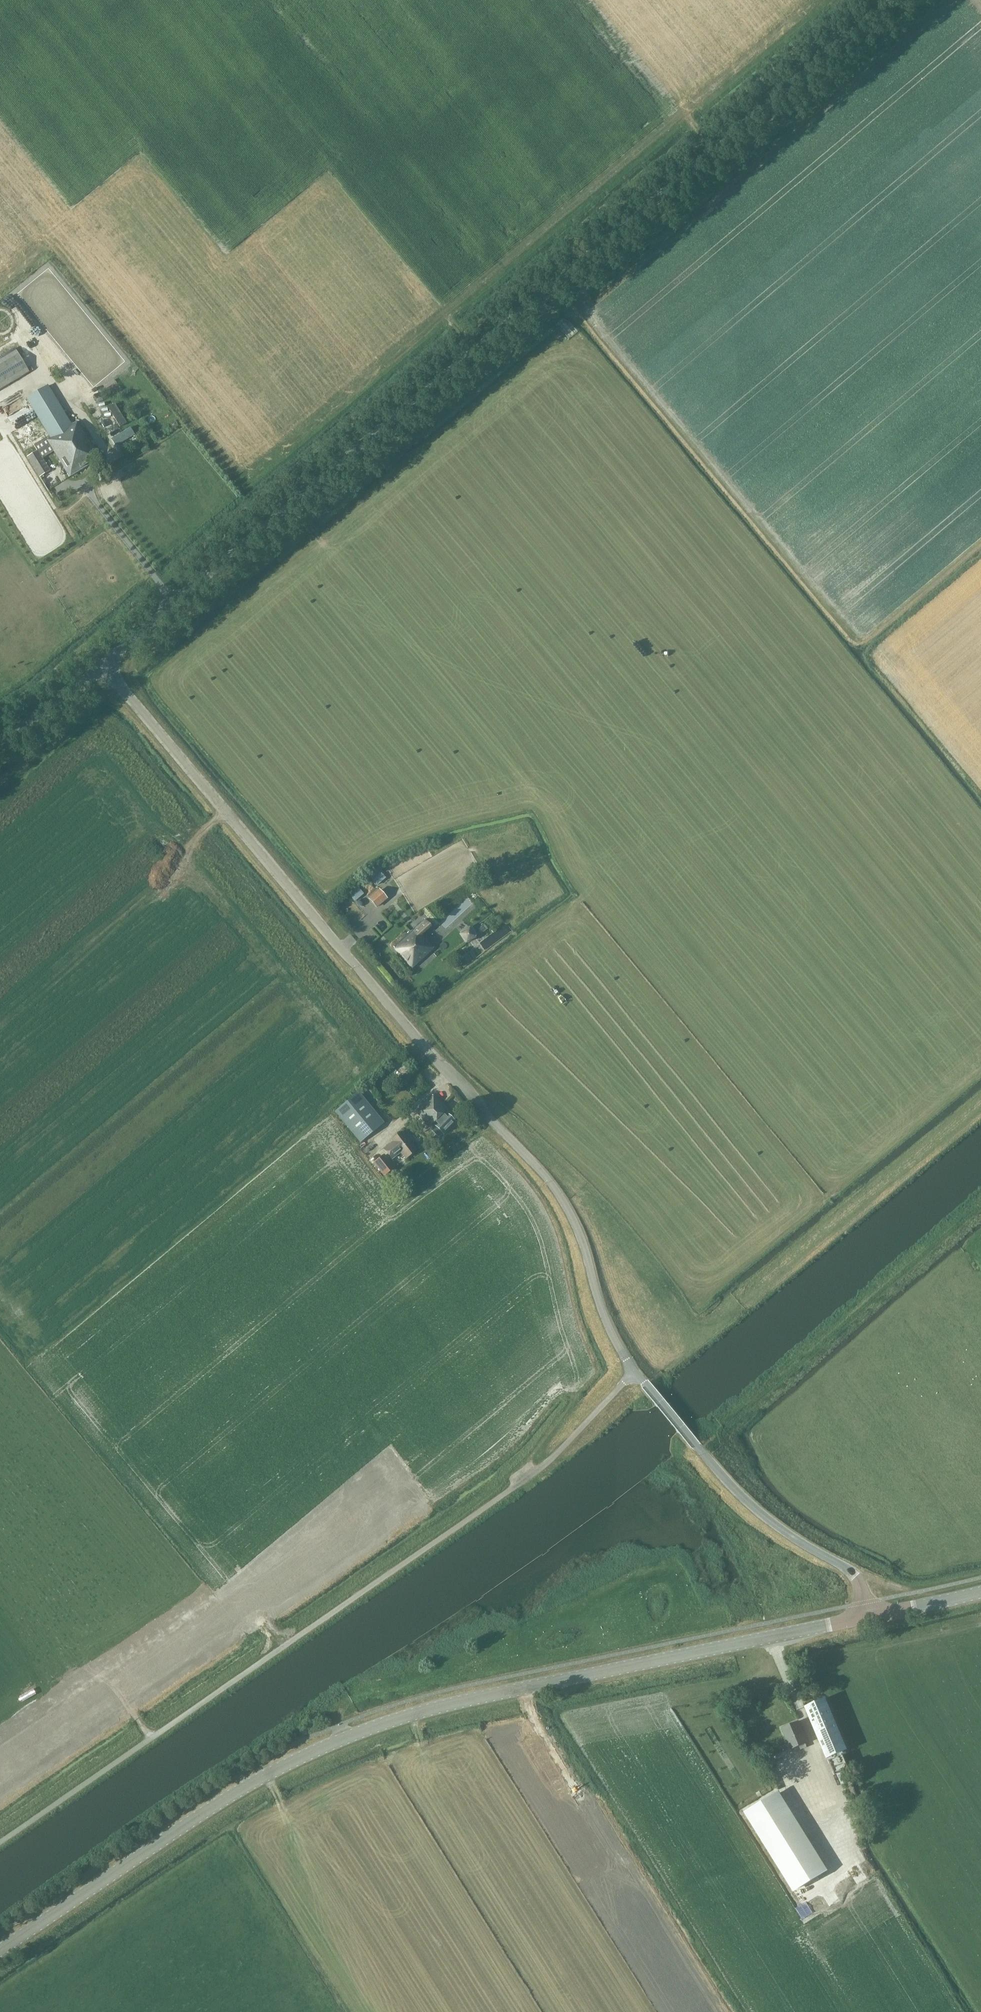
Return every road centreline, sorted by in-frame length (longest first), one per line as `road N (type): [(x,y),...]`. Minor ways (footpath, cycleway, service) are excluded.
road 1 (unclassified): [(870,1617),(856,1577),(752,1506),(633,1373),(603,1317),(559,1196),(102,666)]
road 2 (unclassified): [(102,666),(893,0)]
road 3 (tertiary): [(0,1951),(259,1779),(348,1736),(463,1701),(870,1617)]
road 4 (track): [(0,1841),(543,1466),(633,1373)]
road 5 (unclassified): [(102,666),(0,741)]

